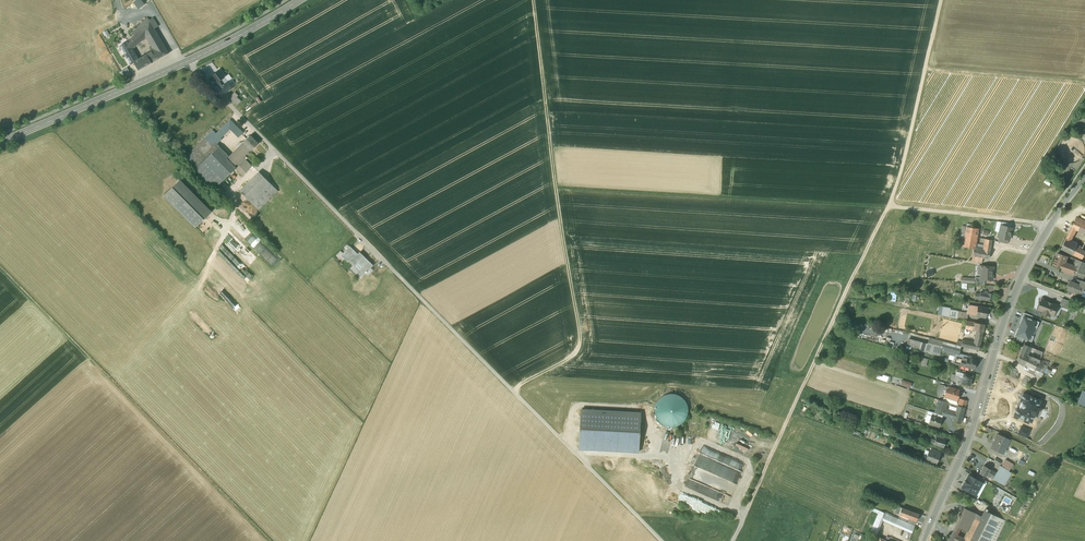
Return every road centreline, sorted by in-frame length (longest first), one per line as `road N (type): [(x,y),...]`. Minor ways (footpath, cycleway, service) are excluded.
road 1 (track): [(941,0),(889,205),(733,540)]
road 2 (track): [(1050,225),(889,205),(556,190)]
road 3 (track): [(512,390),(580,346),(534,0)]
road 4 (track): [(0,269),(269,540)]
road 5 (residential): [(1068,199),(1011,301),(969,439),(924,540)]
road 6 (secondary): [(0,143),(187,62),(300,0)]

